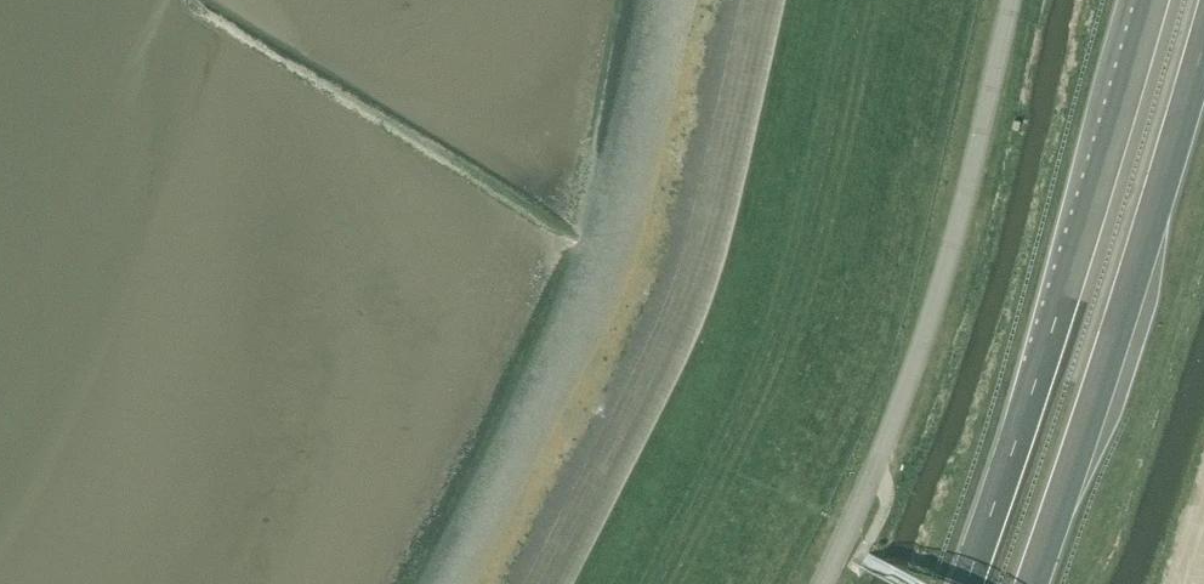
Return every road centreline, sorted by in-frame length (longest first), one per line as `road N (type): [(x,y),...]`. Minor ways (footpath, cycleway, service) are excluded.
road 1 (unclassified): [(824,583),(927,329),(1010,0)]
road 2 (trunk): [(1151,0),(1040,362),(962,583)]
road 3 (trunk): [(1035,583),(1161,208),(1203,47)]

